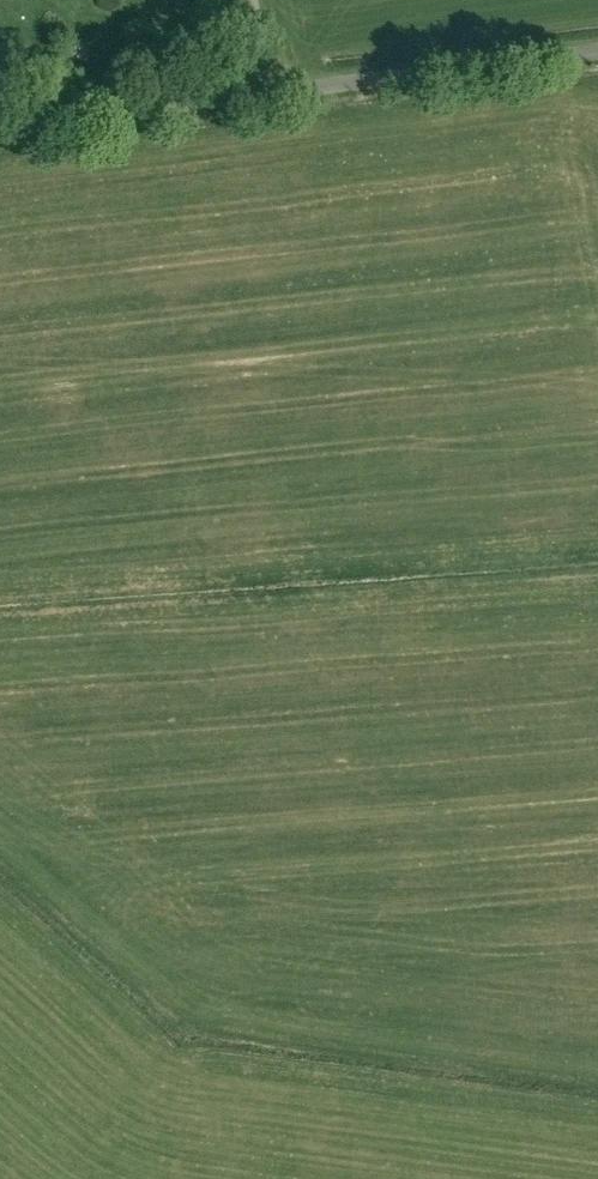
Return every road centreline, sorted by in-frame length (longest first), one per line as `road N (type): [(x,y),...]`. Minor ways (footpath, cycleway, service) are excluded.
road 1 (unclassified): [(597,54),(0,131)]

